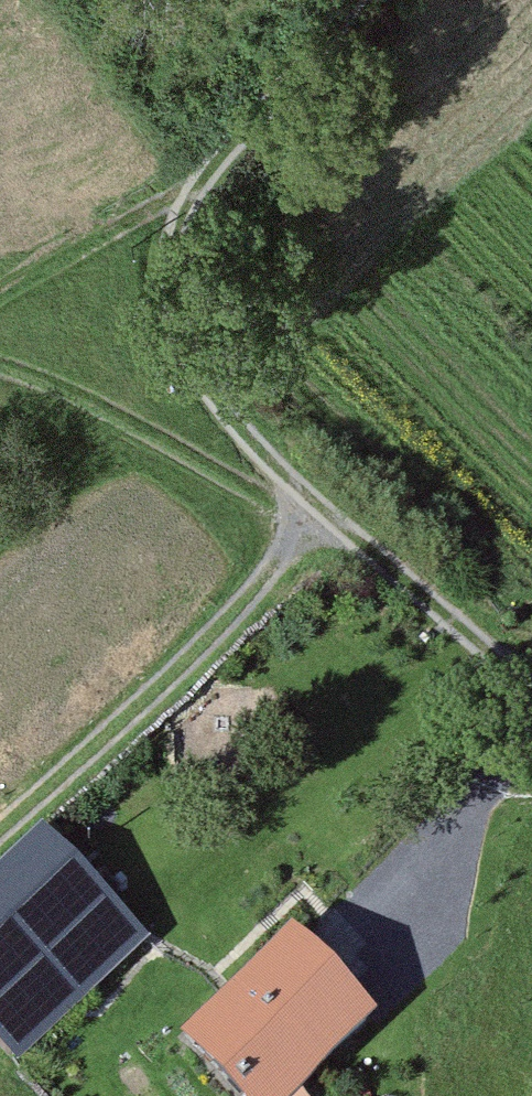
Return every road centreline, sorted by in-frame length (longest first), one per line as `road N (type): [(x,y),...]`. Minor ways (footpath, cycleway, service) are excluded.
road 1 (track): [(350,0),(205,176),(178,227),(172,305),(229,427),(531,695)]
road 2 (track): [(0,375),(208,478),(320,507),(247,602),(0,829)]
road 3 (track): [(348,920),(531,743)]
road 4 (track): [(205,176),(0,299)]

